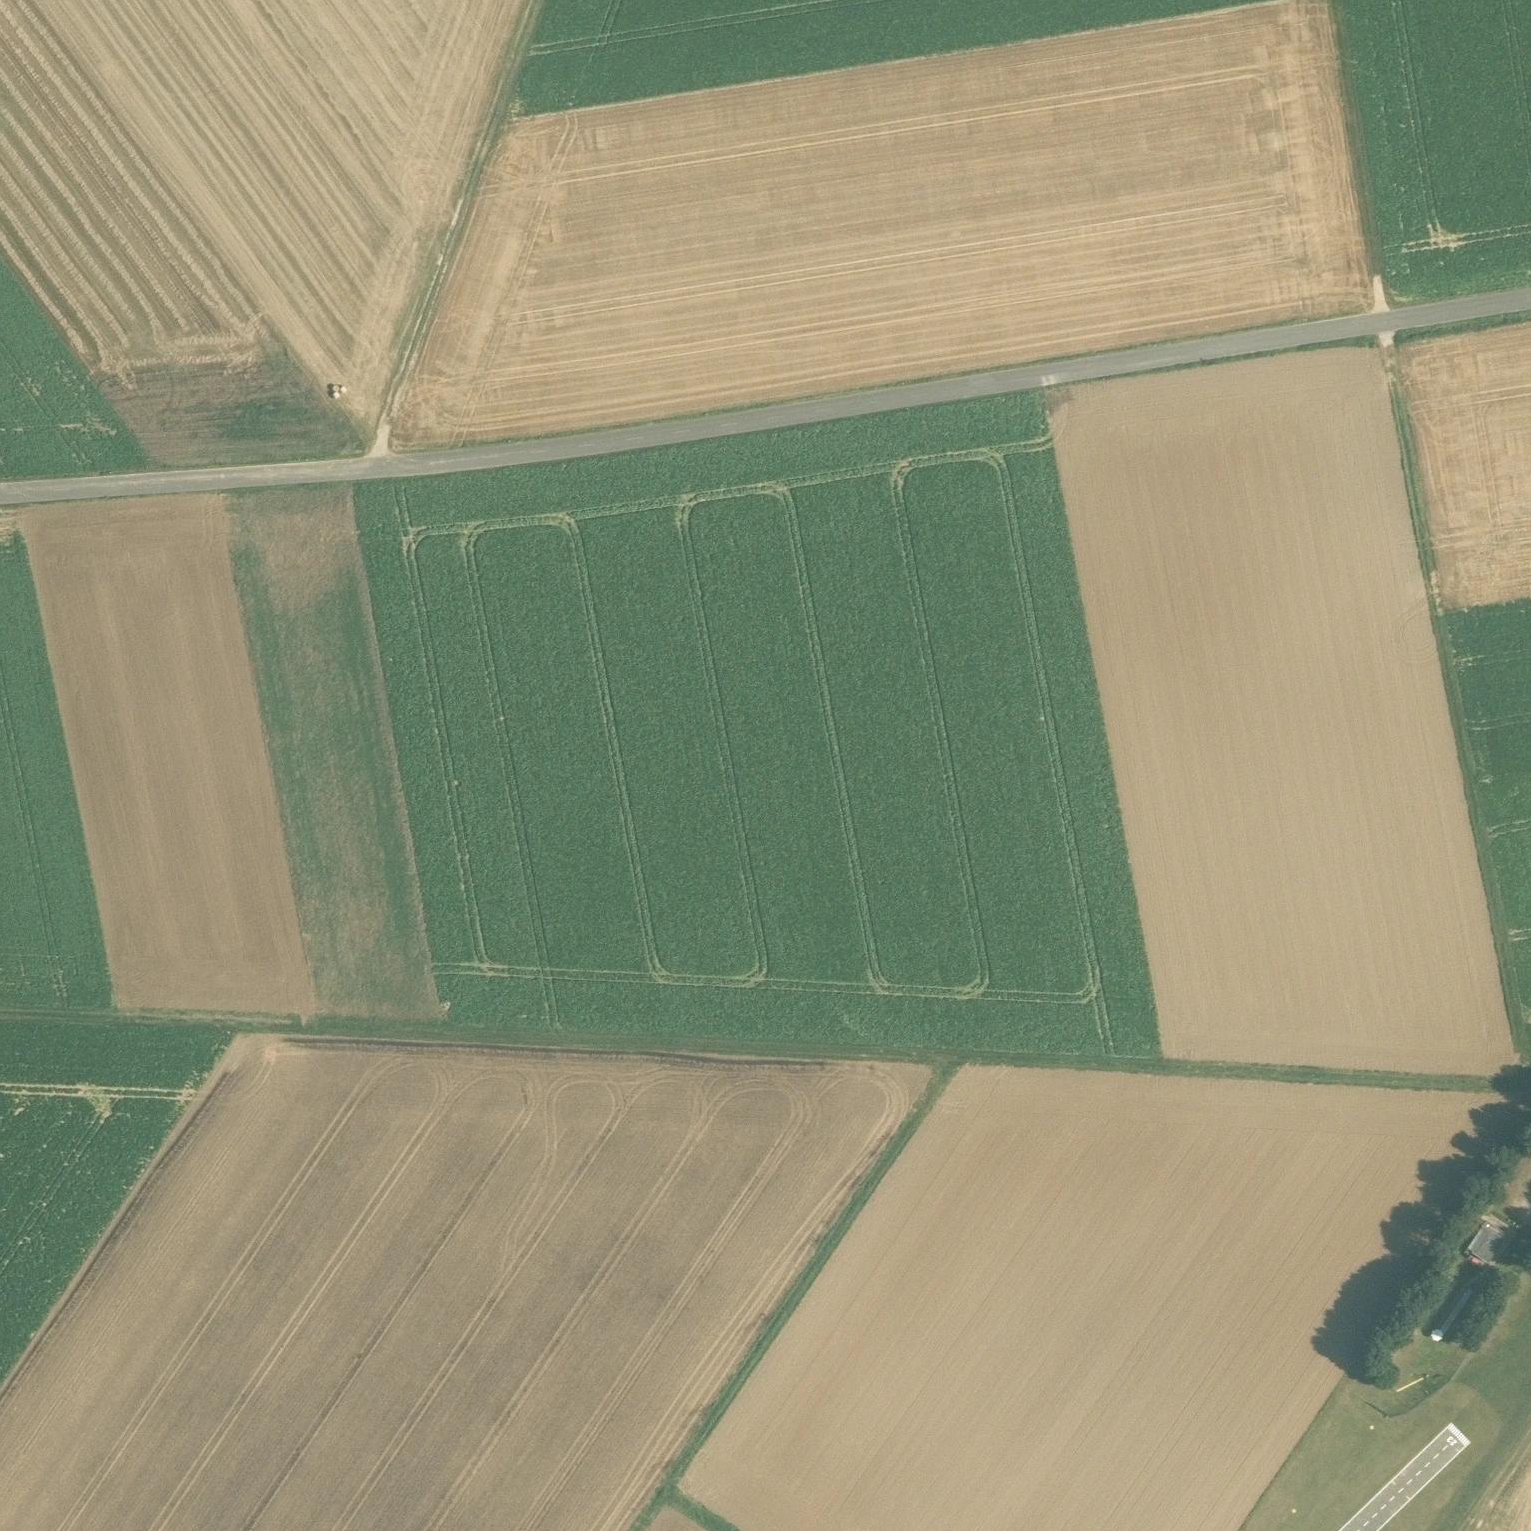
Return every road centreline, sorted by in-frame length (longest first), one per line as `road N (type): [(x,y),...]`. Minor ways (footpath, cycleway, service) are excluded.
road 1 (tertiary): [(0,495),(511,456),(1530,301)]
road 2 (track): [(0,1015),(431,1028),(1530,1083)]
road 3 (track): [(1530,1062),(1386,324),(1335,0)]
road 4 (track): [(952,1057),(638,1530)]
road 5 (track): [(543,0),(382,441),(382,467)]

